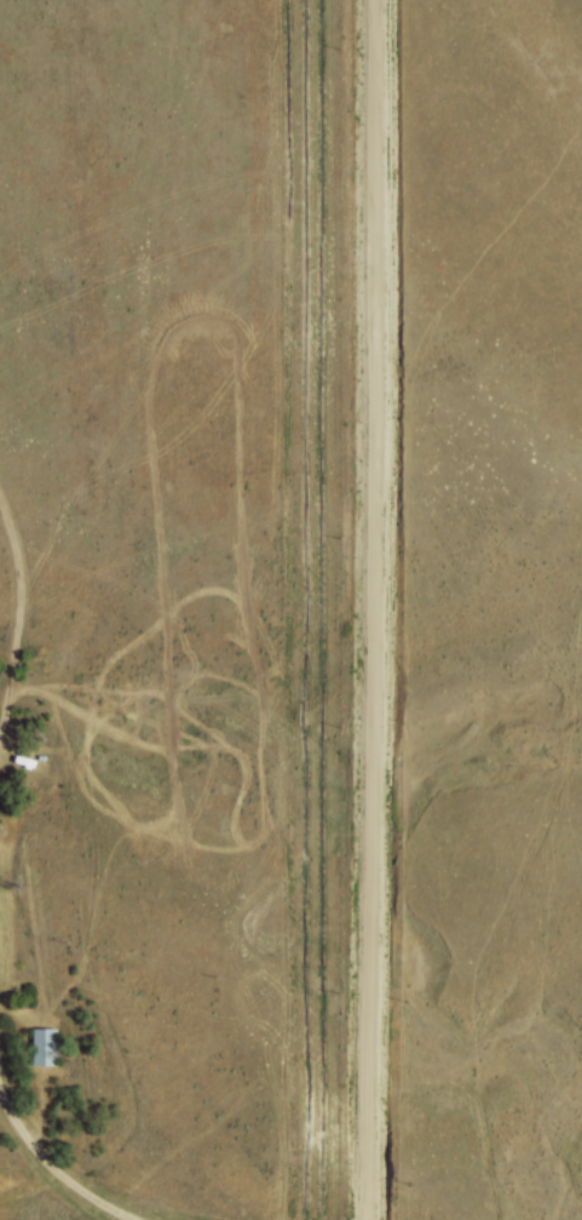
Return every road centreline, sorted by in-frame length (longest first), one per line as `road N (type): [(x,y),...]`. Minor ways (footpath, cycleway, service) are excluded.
road 1 (residential): [(354,1219),(363,0)]

